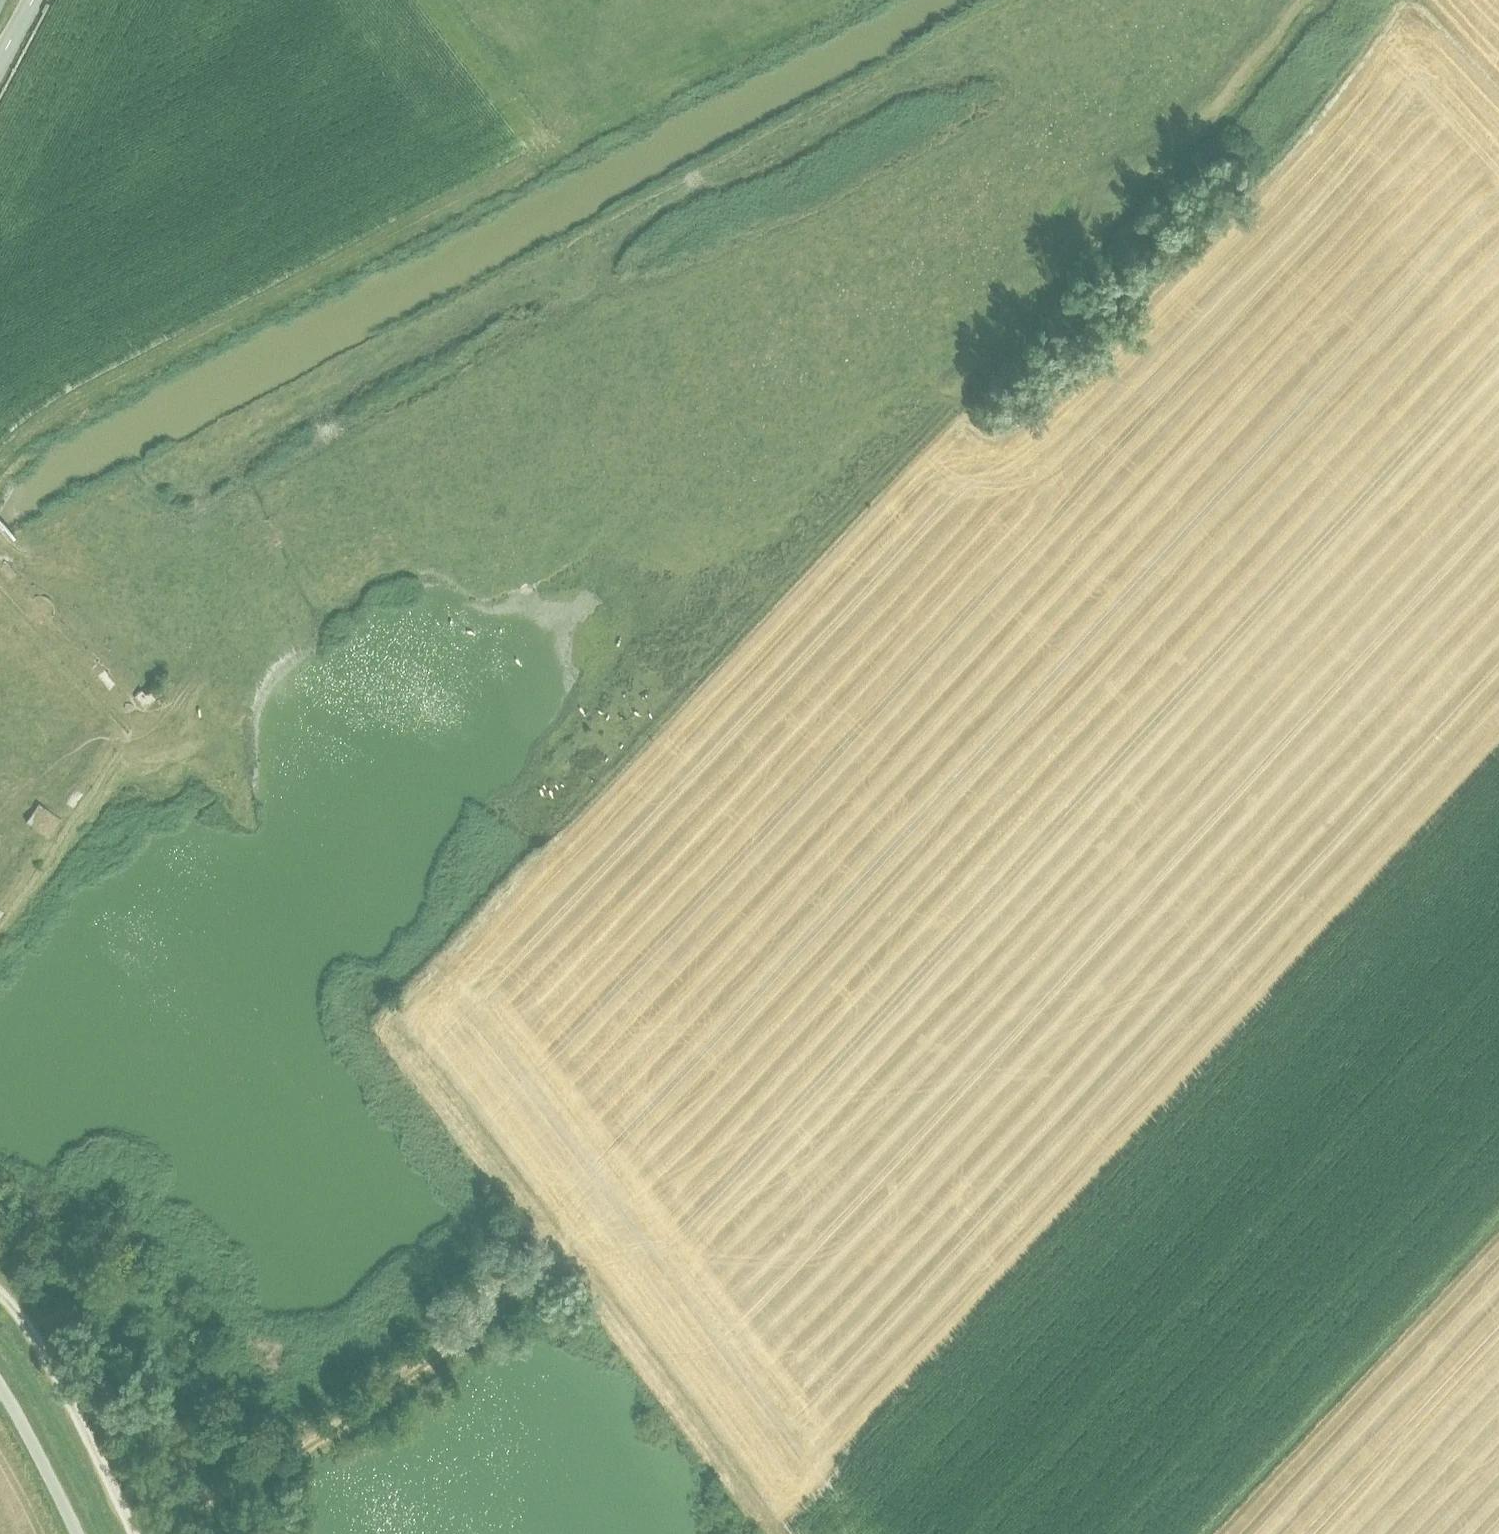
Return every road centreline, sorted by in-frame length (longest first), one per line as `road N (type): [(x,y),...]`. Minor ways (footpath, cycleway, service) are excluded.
road 1 (track): [(0,1288),(35,1334),(135,1533)]
road 2 (unclassified): [(0,1384),(77,1533)]

